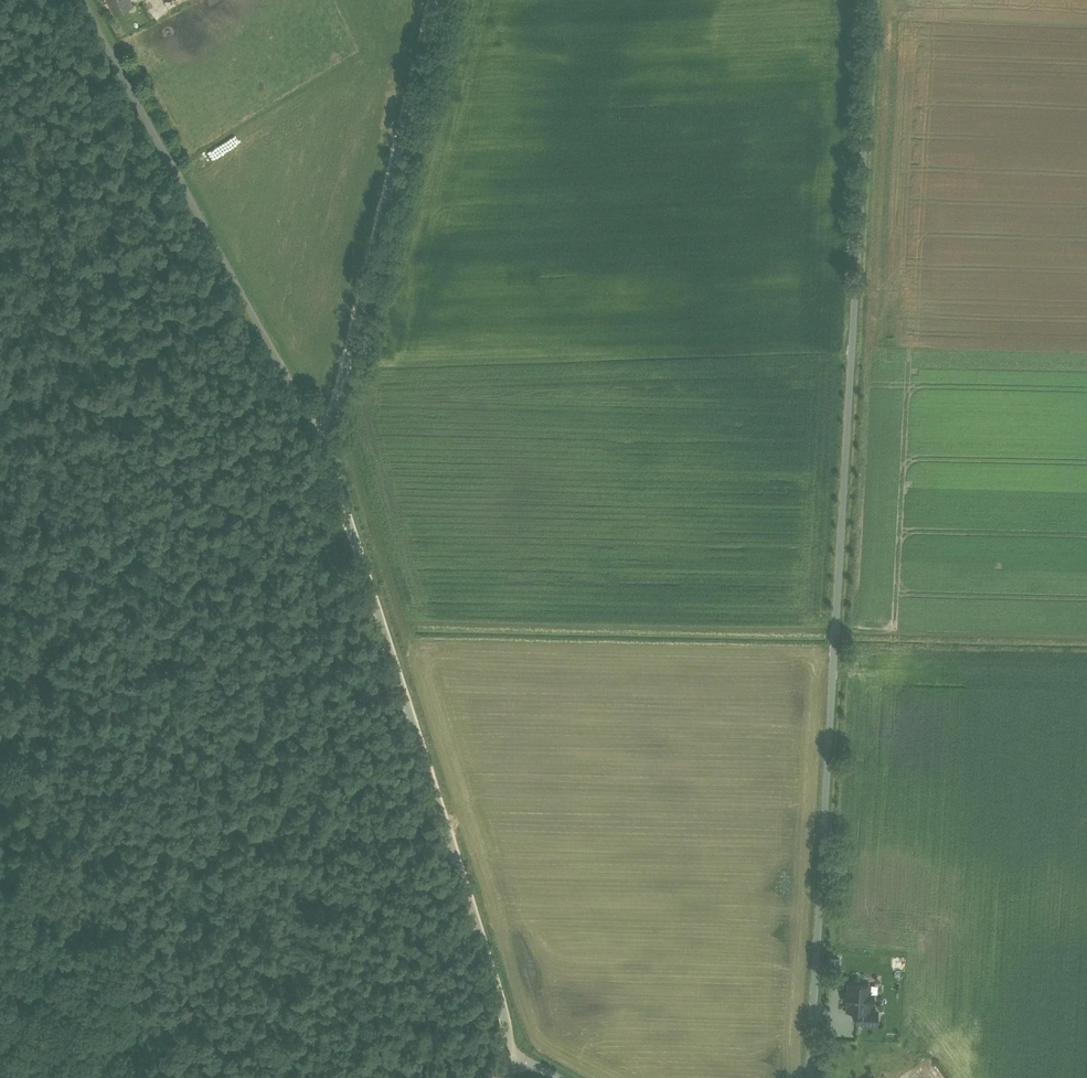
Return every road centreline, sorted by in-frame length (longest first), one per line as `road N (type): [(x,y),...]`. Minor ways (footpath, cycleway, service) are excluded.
road 1 (unclassified): [(873,0),(815,1077)]
road 2 (unclassified): [(509,1063),(325,444)]
road 3 (unclassified): [(325,444),(80,0)]
road 4 (unclassified): [(325,444),(442,0)]

